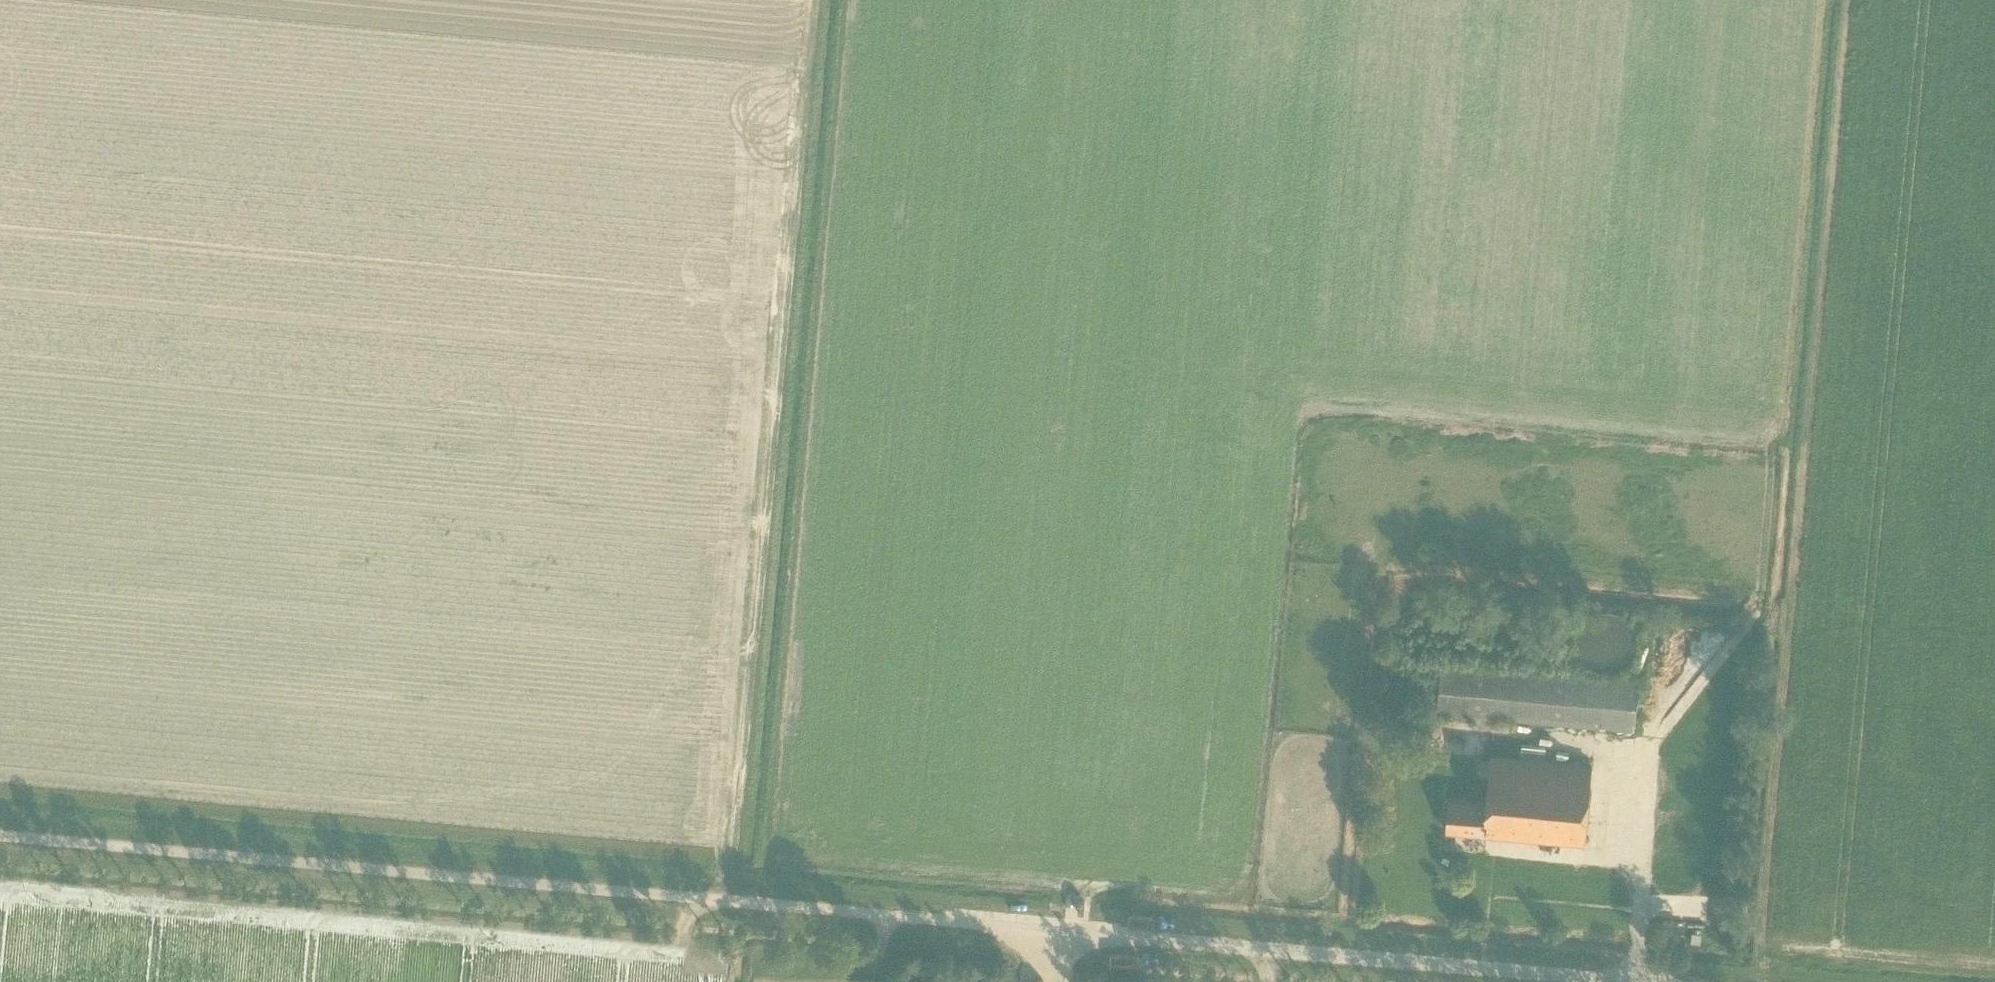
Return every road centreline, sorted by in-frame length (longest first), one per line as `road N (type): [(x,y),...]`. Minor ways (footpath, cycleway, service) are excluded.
road 1 (unclassified): [(1633,981),(0,839)]

